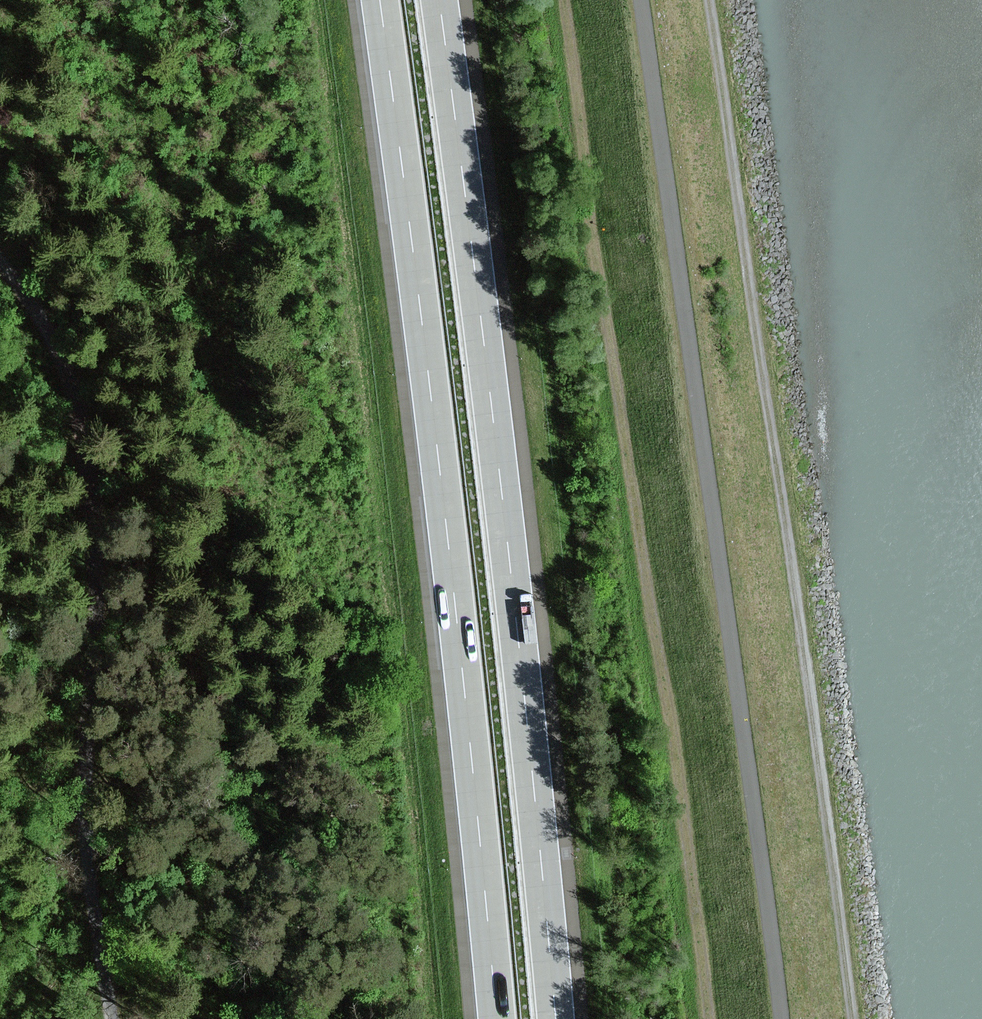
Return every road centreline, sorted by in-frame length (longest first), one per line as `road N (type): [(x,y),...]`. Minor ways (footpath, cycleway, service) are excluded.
road 1 (track): [(704,1018),(675,739),(564,0)]
road 2 (track): [(642,0),(782,1018)]
road 3 (track): [(852,1018),(715,0)]
road 4 (motorway): [(554,1018),(439,0)]
road 5 (motorway): [(381,0),(461,669),(494,1018)]
road 6 (track): [(0,267),(58,356),(80,422),(94,560),(85,819),(108,1018)]

